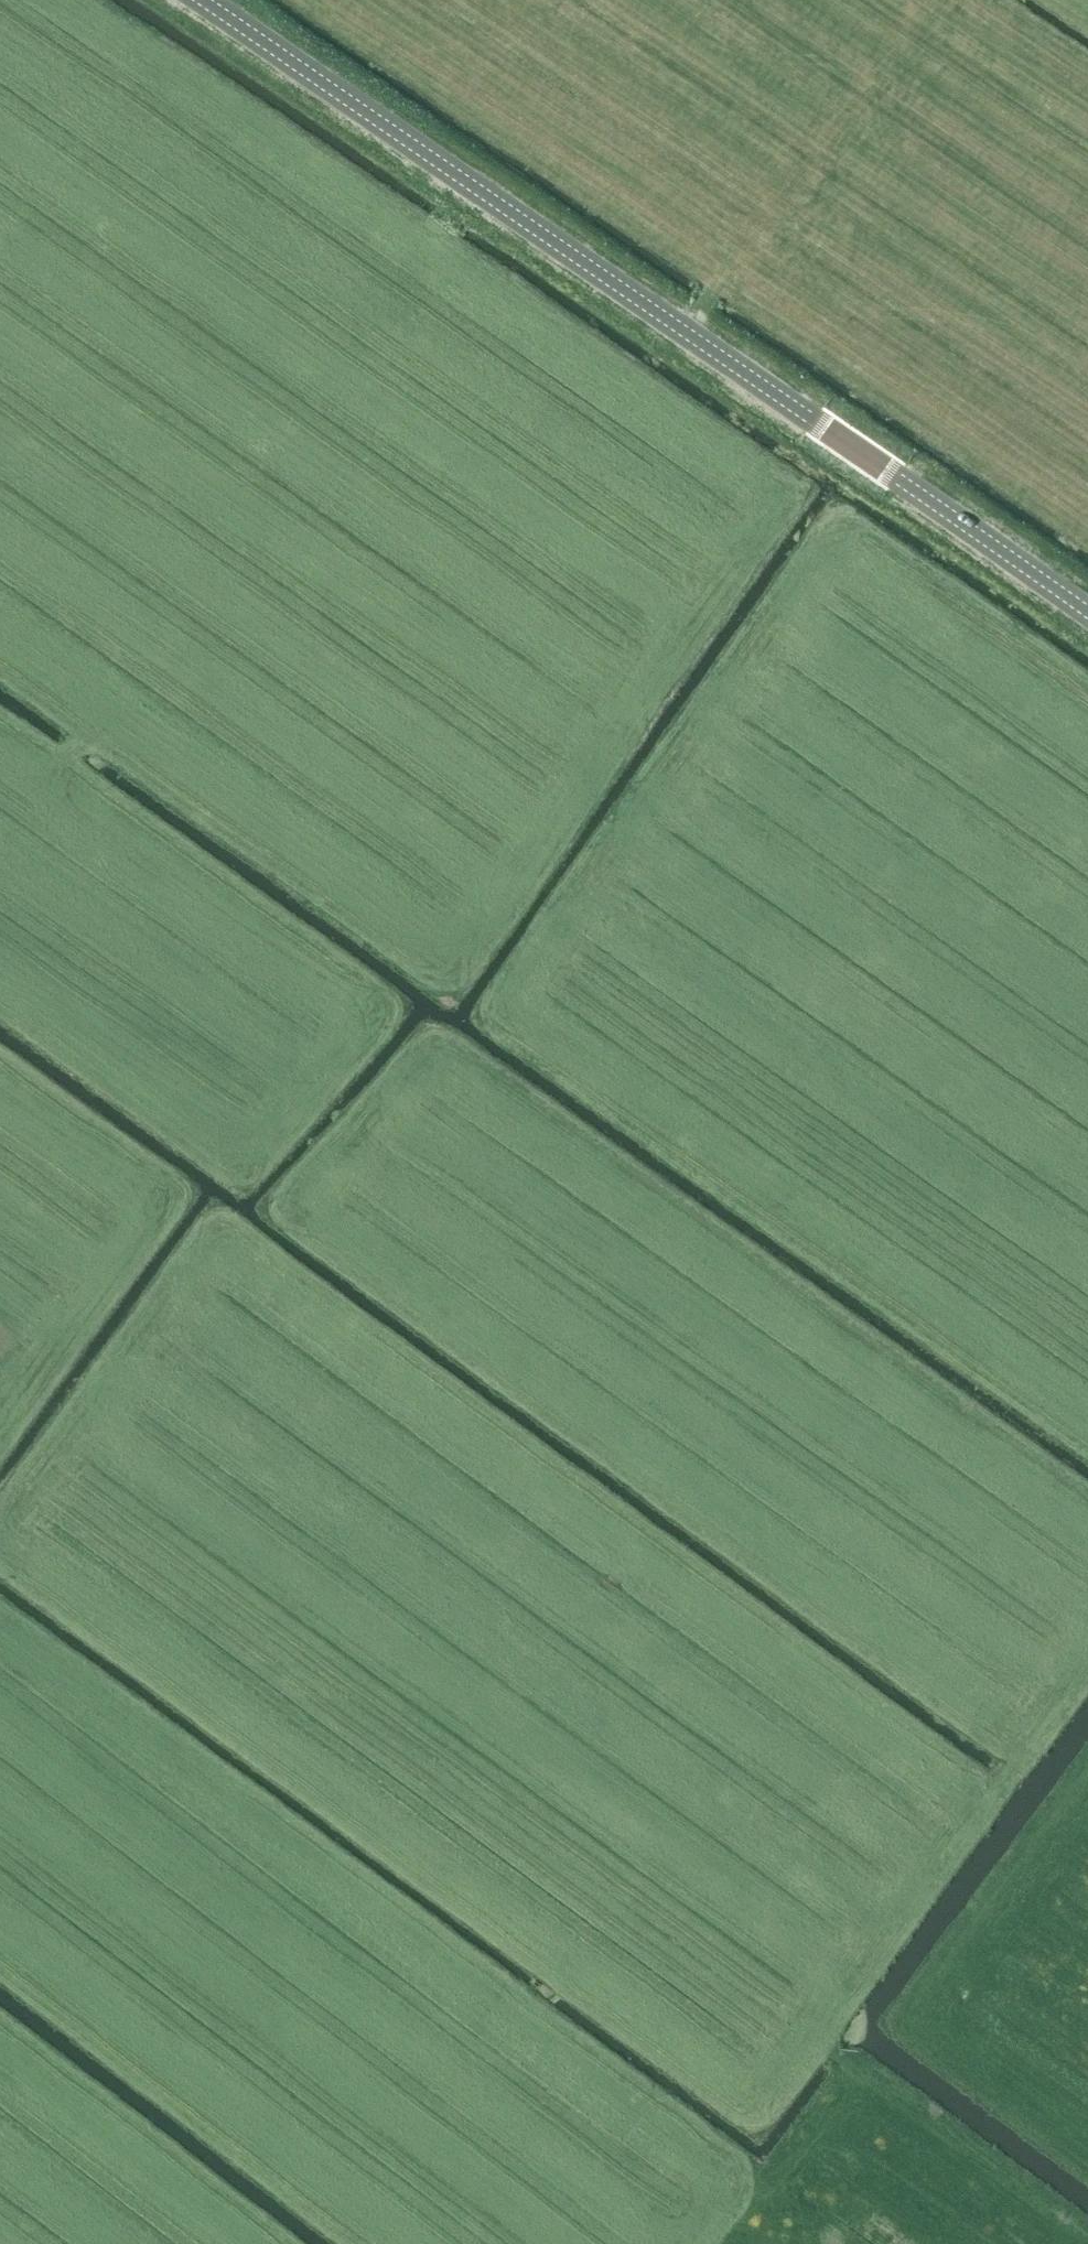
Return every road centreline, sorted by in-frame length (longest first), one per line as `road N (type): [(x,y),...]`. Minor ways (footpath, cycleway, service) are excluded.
road 1 (tertiary): [(1087,616),(203,0)]

